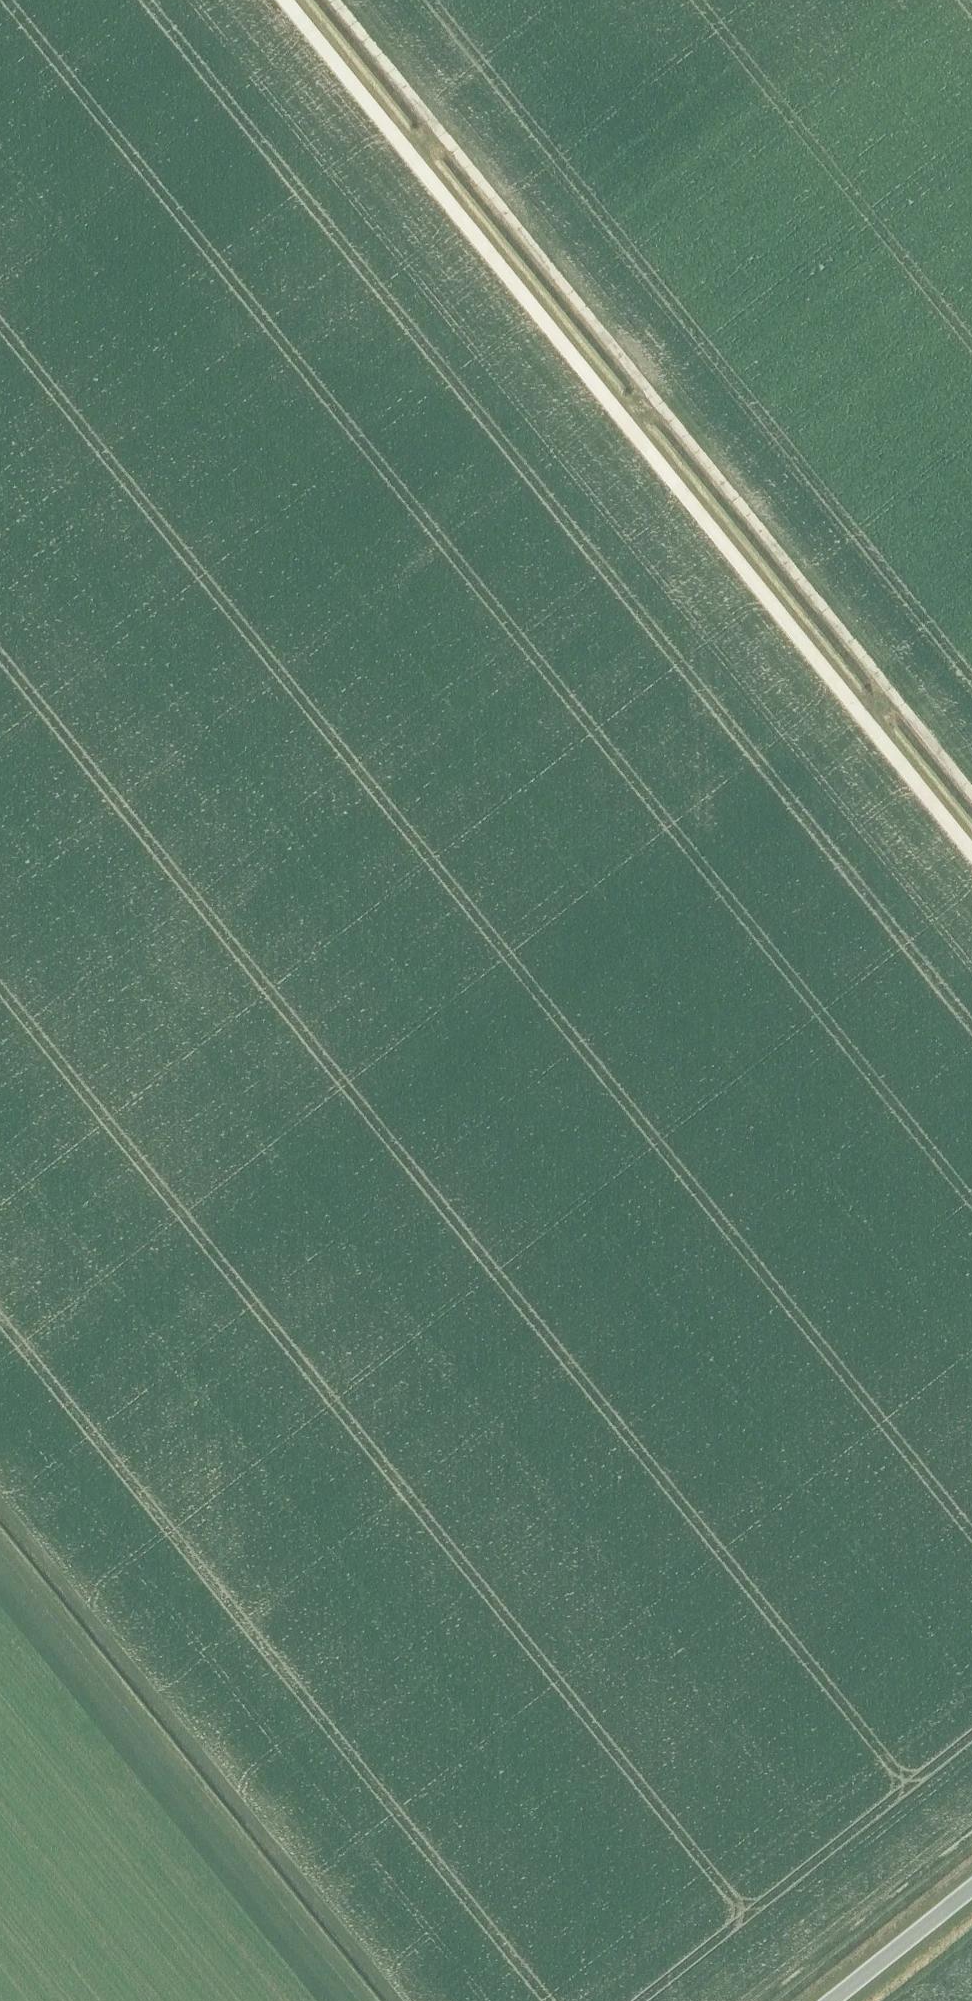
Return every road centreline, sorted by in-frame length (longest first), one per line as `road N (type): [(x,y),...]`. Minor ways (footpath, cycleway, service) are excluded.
road 1 (unclassified): [(971,1887),(829,2000)]

